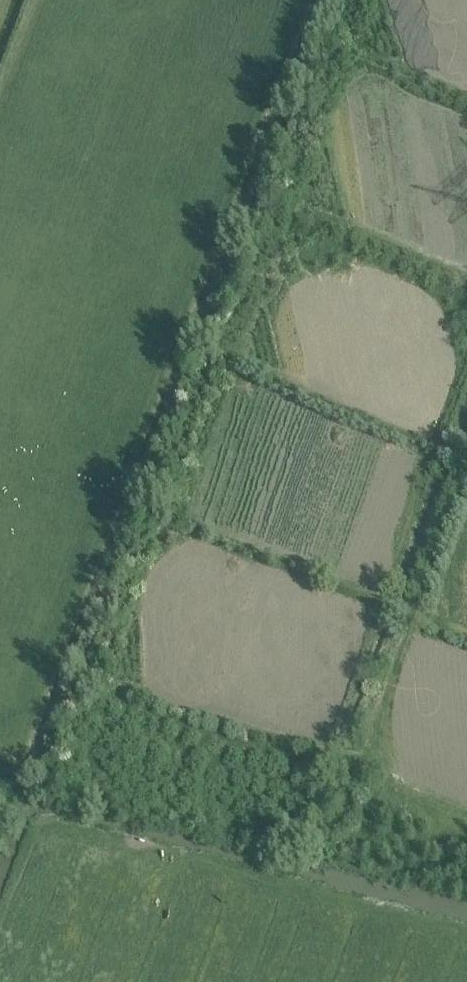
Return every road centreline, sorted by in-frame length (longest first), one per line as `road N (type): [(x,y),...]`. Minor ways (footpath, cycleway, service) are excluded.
road 1 (track): [(416,609),(373,745),(357,755),(303,756)]
road 2 (track): [(369,603),(416,609),(466,476)]

